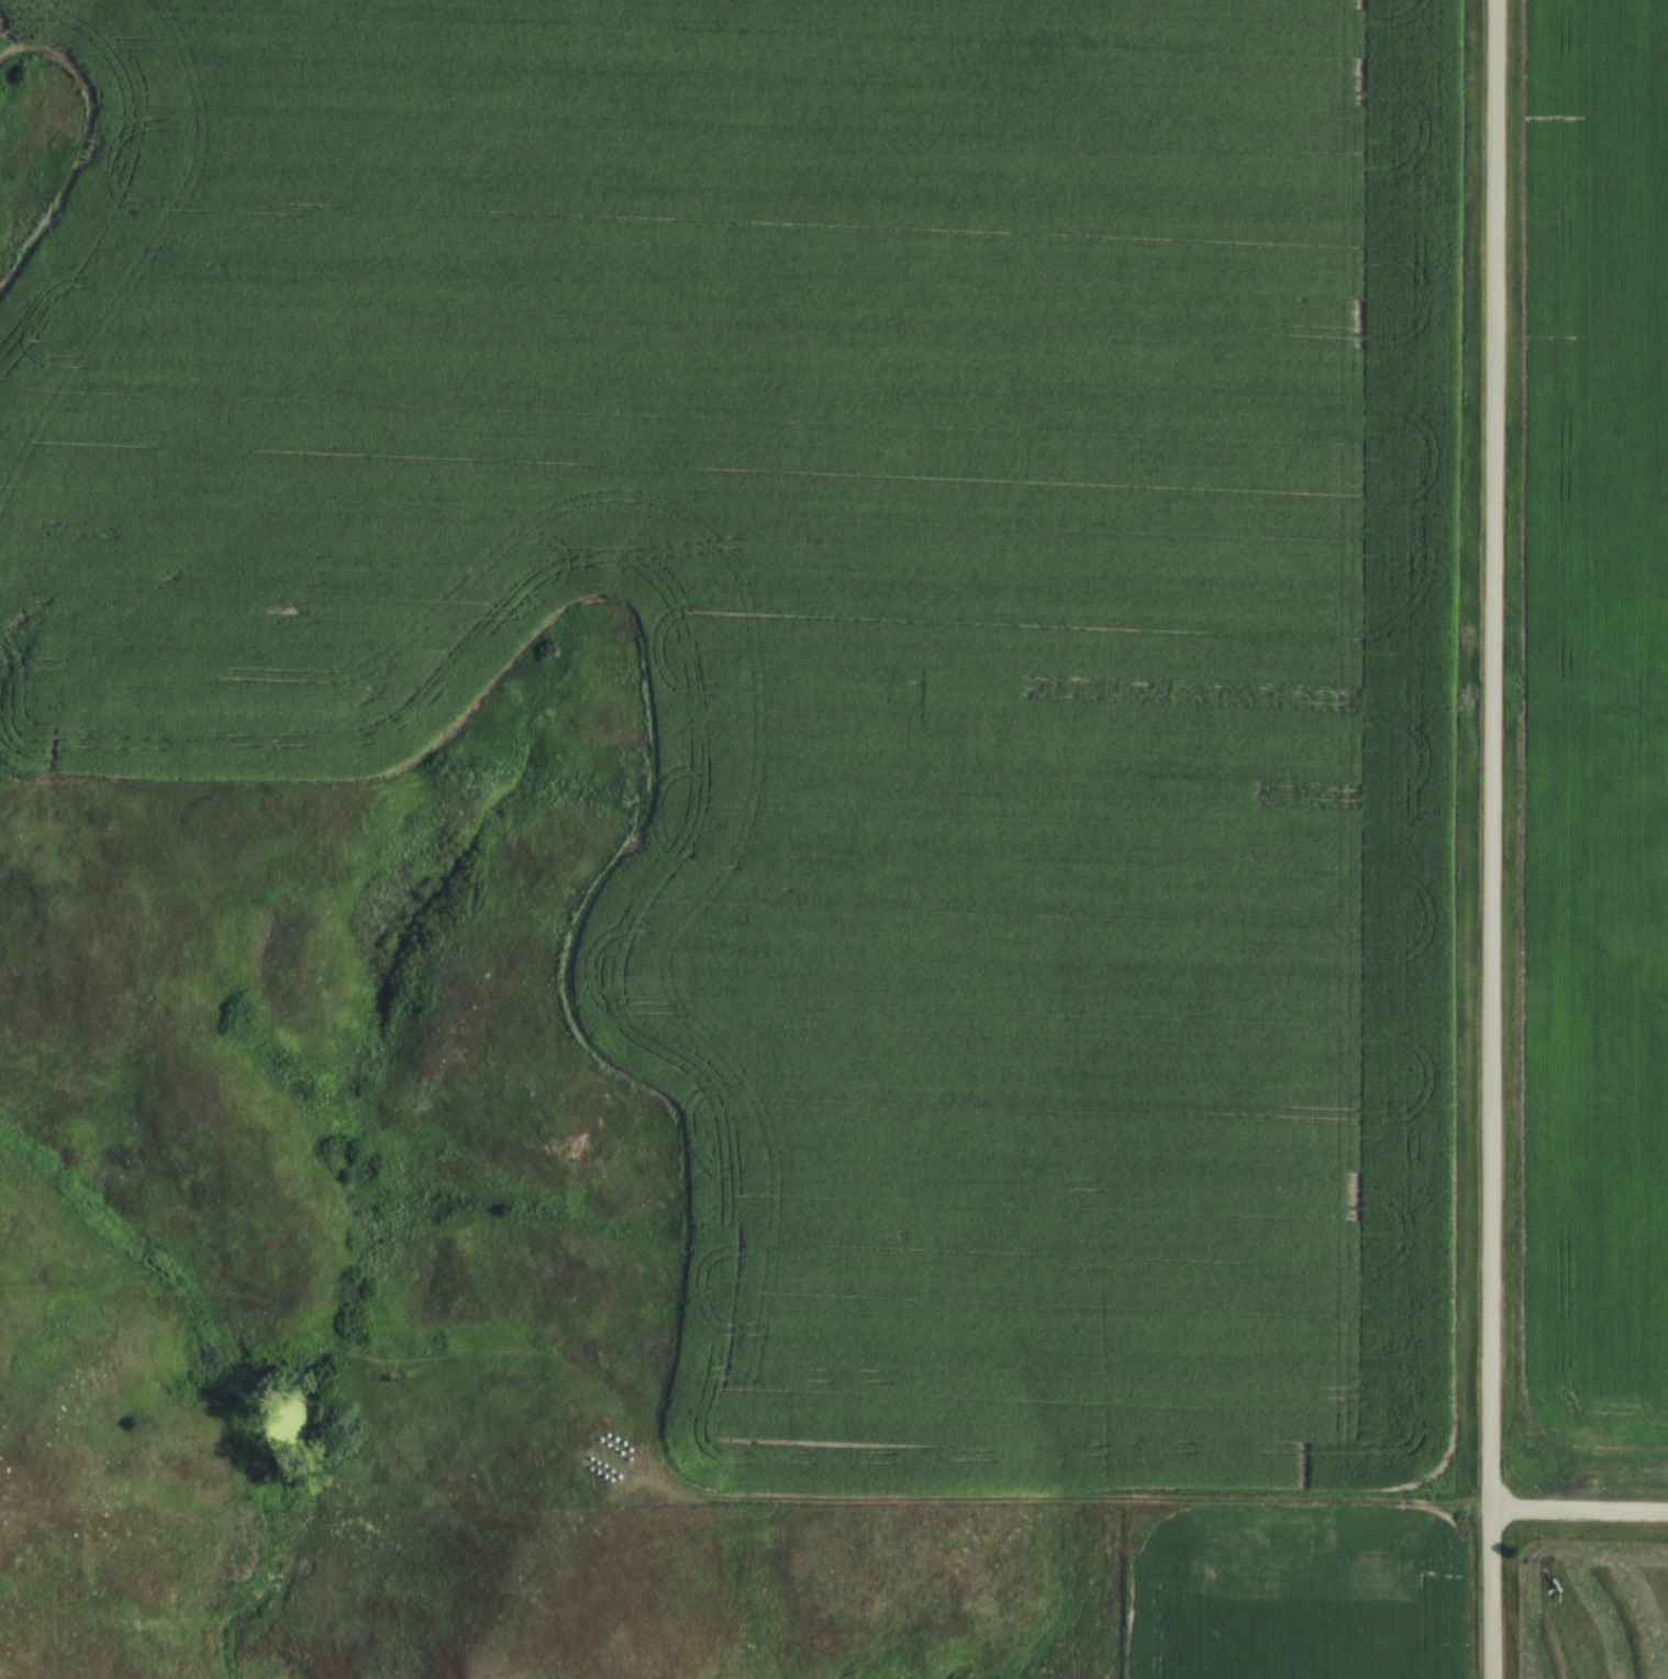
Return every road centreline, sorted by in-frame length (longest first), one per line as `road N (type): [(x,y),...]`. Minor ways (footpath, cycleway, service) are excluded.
road 1 (residential): [(1491,1678),(1495,0)]
road 2 (residential): [(1491,1505),(1667,1508)]

